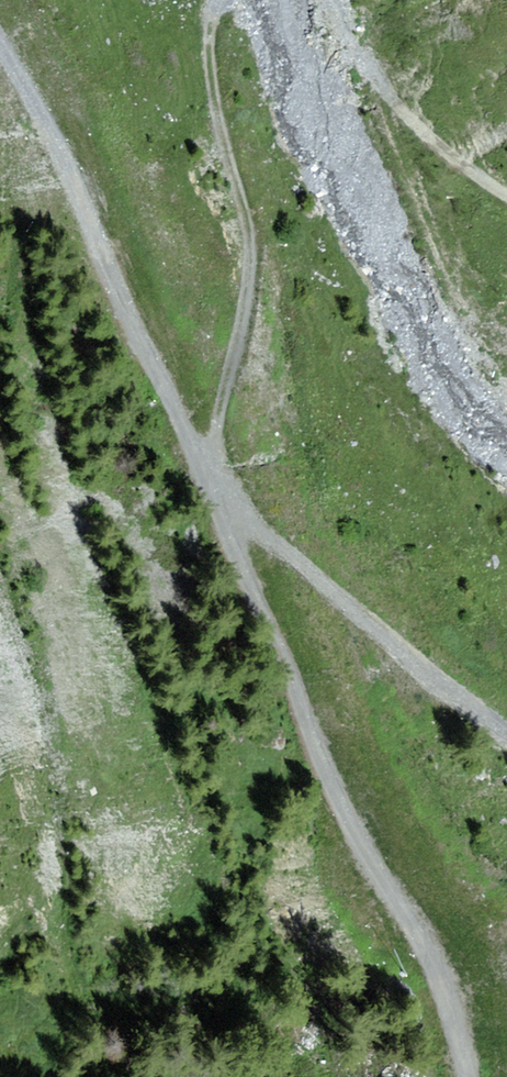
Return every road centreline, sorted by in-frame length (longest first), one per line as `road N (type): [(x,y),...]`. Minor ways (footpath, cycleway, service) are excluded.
road 1 (track): [(0,48),(256,547),(452,984),(472,1076)]
road 2 (track): [(204,0),(197,21),(207,133),(250,278),(256,547),(506,728)]
road 3 (track): [(506,201),(462,180),(400,122),(328,0)]

